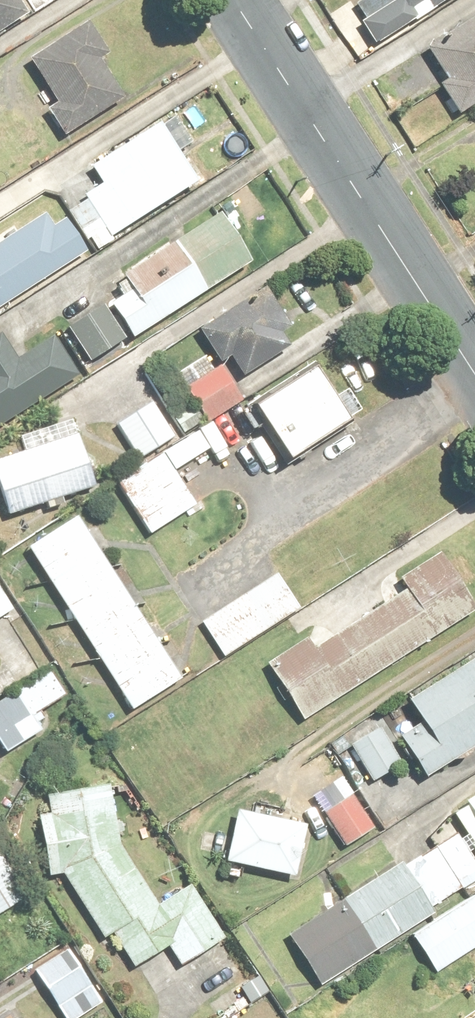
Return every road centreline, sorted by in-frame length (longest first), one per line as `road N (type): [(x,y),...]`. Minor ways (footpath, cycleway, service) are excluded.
road 1 (tertiary): [(234,0),(474,374)]

